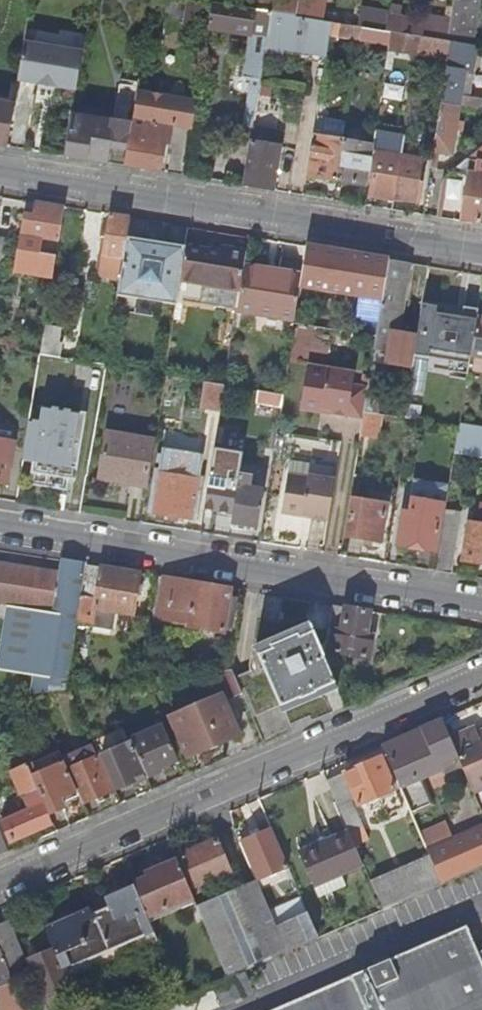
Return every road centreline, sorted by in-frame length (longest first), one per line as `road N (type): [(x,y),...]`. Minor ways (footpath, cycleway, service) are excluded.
road 1 (residential): [(481,675),(0,882)]
road 2 (residential): [(481,606),(0,527)]
road 3 (residential): [(0,175),(481,253)]

